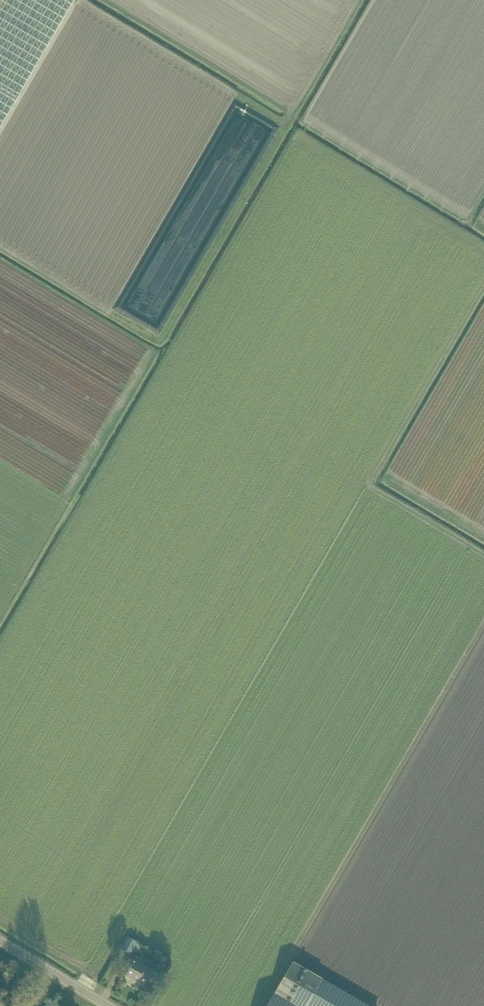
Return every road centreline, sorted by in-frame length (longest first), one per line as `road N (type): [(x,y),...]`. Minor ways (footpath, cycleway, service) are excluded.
road 1 (unclassified): [(106,1005),(0,943)]

